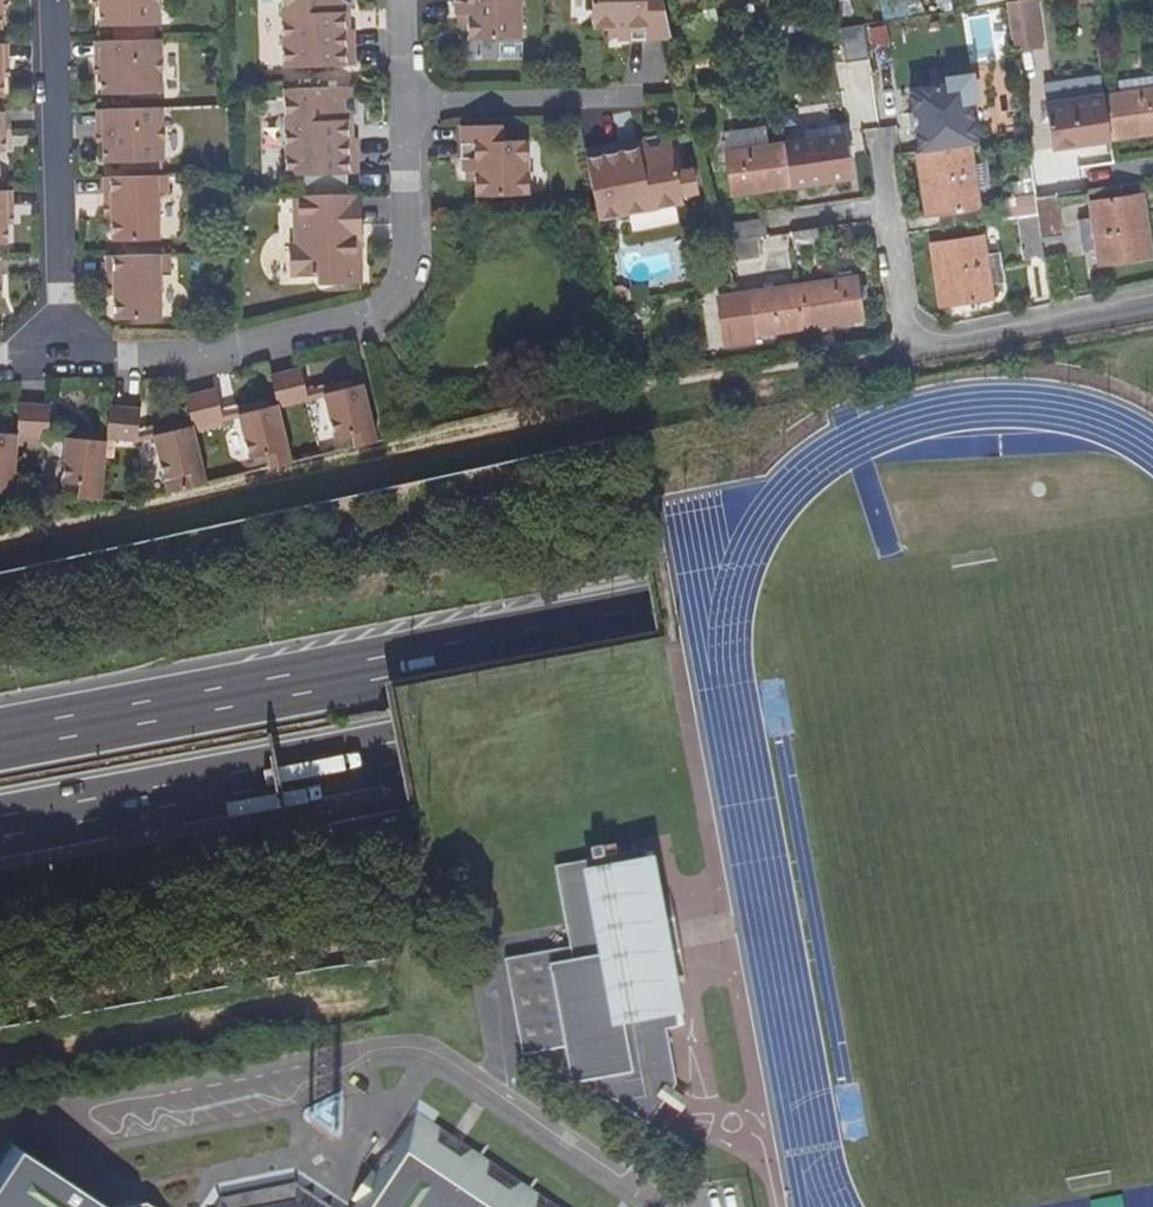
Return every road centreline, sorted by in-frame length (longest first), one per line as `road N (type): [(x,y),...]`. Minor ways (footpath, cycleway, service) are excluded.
road 1 (motorway): [(1152,527),(0,741)]
road 2 (motorway): [(0,827),(1152,624)]
road 3 (track): [(0,543),(489,421),(887,351)]
road 4 (residential): [(63,357),(230,352),(363,318),(399,283),(409,236),(405,103)]
road 5 (residential): [(889,208),(911,347),(1152,308)]
road 6 (residential): [(51,0),(63,357)]
road 7 (residential): [(405,103),(638,97)]

